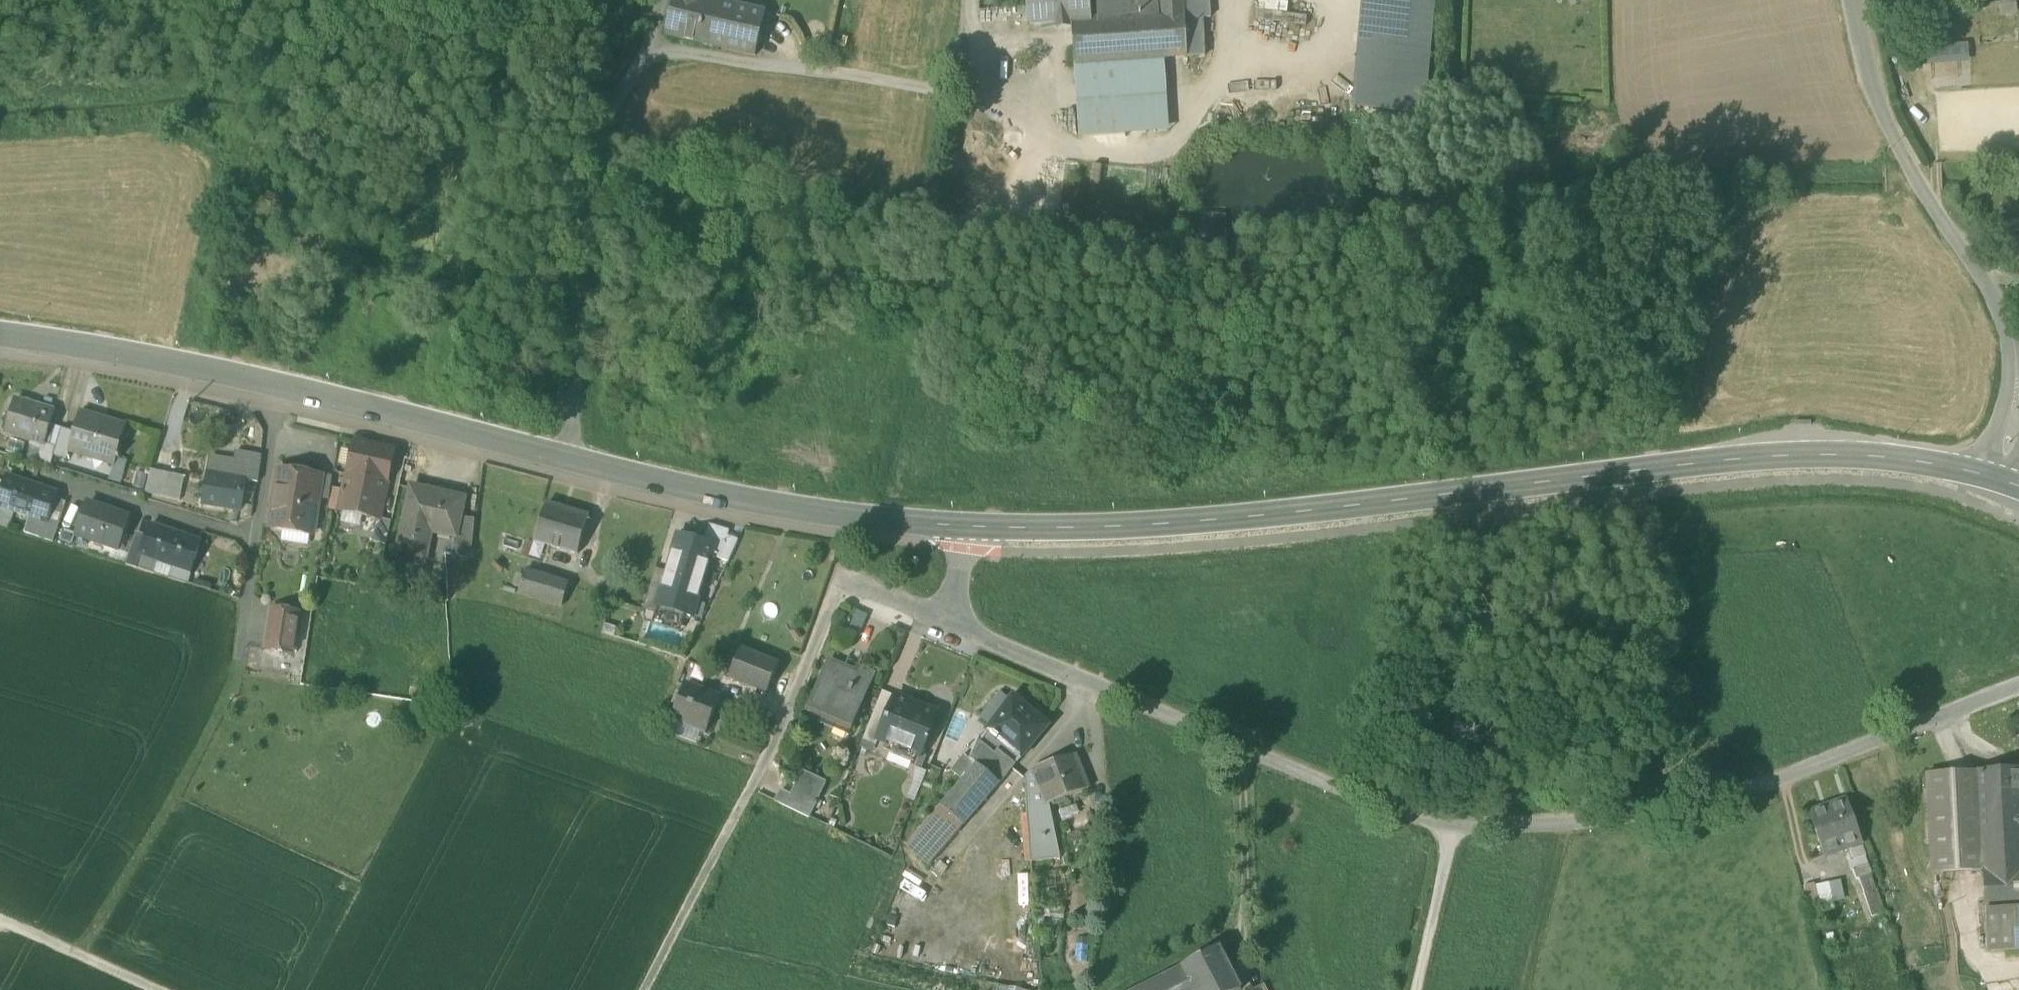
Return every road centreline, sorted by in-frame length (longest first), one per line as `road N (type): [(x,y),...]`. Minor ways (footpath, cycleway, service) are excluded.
road 1 (residential): [(943,620),(1371,800),(1456,825),(1567,823),(1674,807),(1774,782),(2018,688)]
road 2 (tertiary): [(2001,479),(1872,455),(1780,456),(1235,519),(965,527)]
road 3 (tertiary): [(965,527),(733,502),(280,385)]
road 4 (residential): [(1854,0),(1868,67),(1902,152),(2004,317),(2017,361),(2012,443),(2001,479)]
road 5 (track): [(644,989),(780,727),(843,579)]
road 6 (track): [(567,460),(595,163),(651,42)]
road 7 (track): [(651,42),(755,65),(826,65),(953,95)]
road 8 (tertiary): [(280,385),(0,334)]
road 9 (residential): [(255,538),(43,473)]
road 10 (track): [(0,919),(157,989)]
road 11 (track): [(1456,825),(1420,989)]
road 12 (residential): [(280,385),(255,538)]

